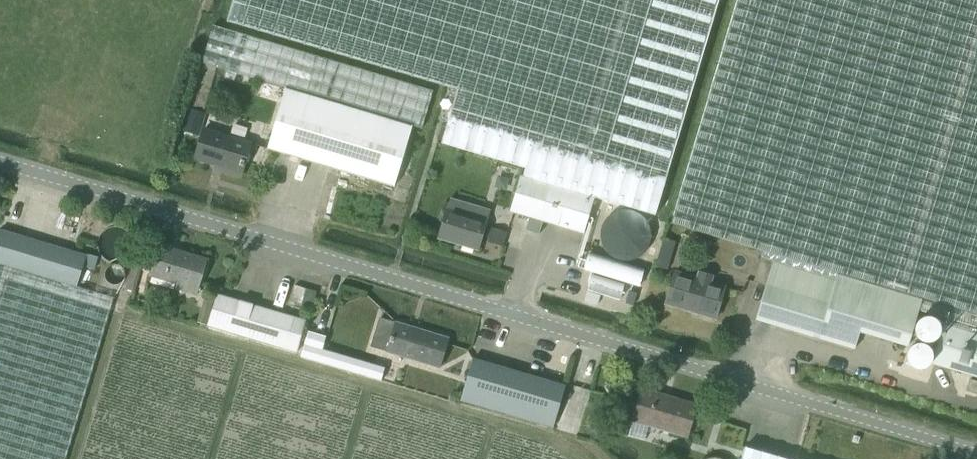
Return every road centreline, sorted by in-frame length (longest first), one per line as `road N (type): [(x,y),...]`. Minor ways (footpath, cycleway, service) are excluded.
road 1 (unclassified): [(976,453),(0,160)]

